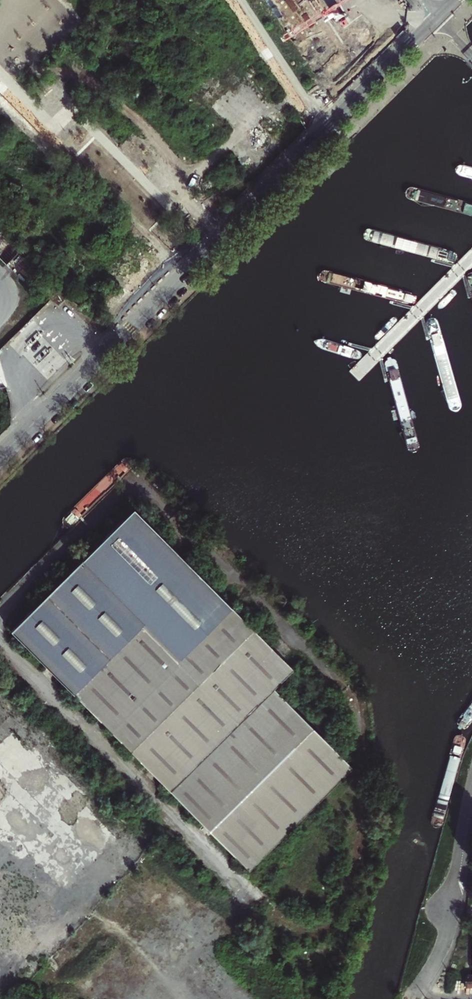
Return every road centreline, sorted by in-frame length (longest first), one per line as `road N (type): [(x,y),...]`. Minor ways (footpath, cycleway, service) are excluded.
road 1 (tertiary): [(437,18),(0,459)]
road 2 (residential): [(471,788),(448,933),(411,998)]

